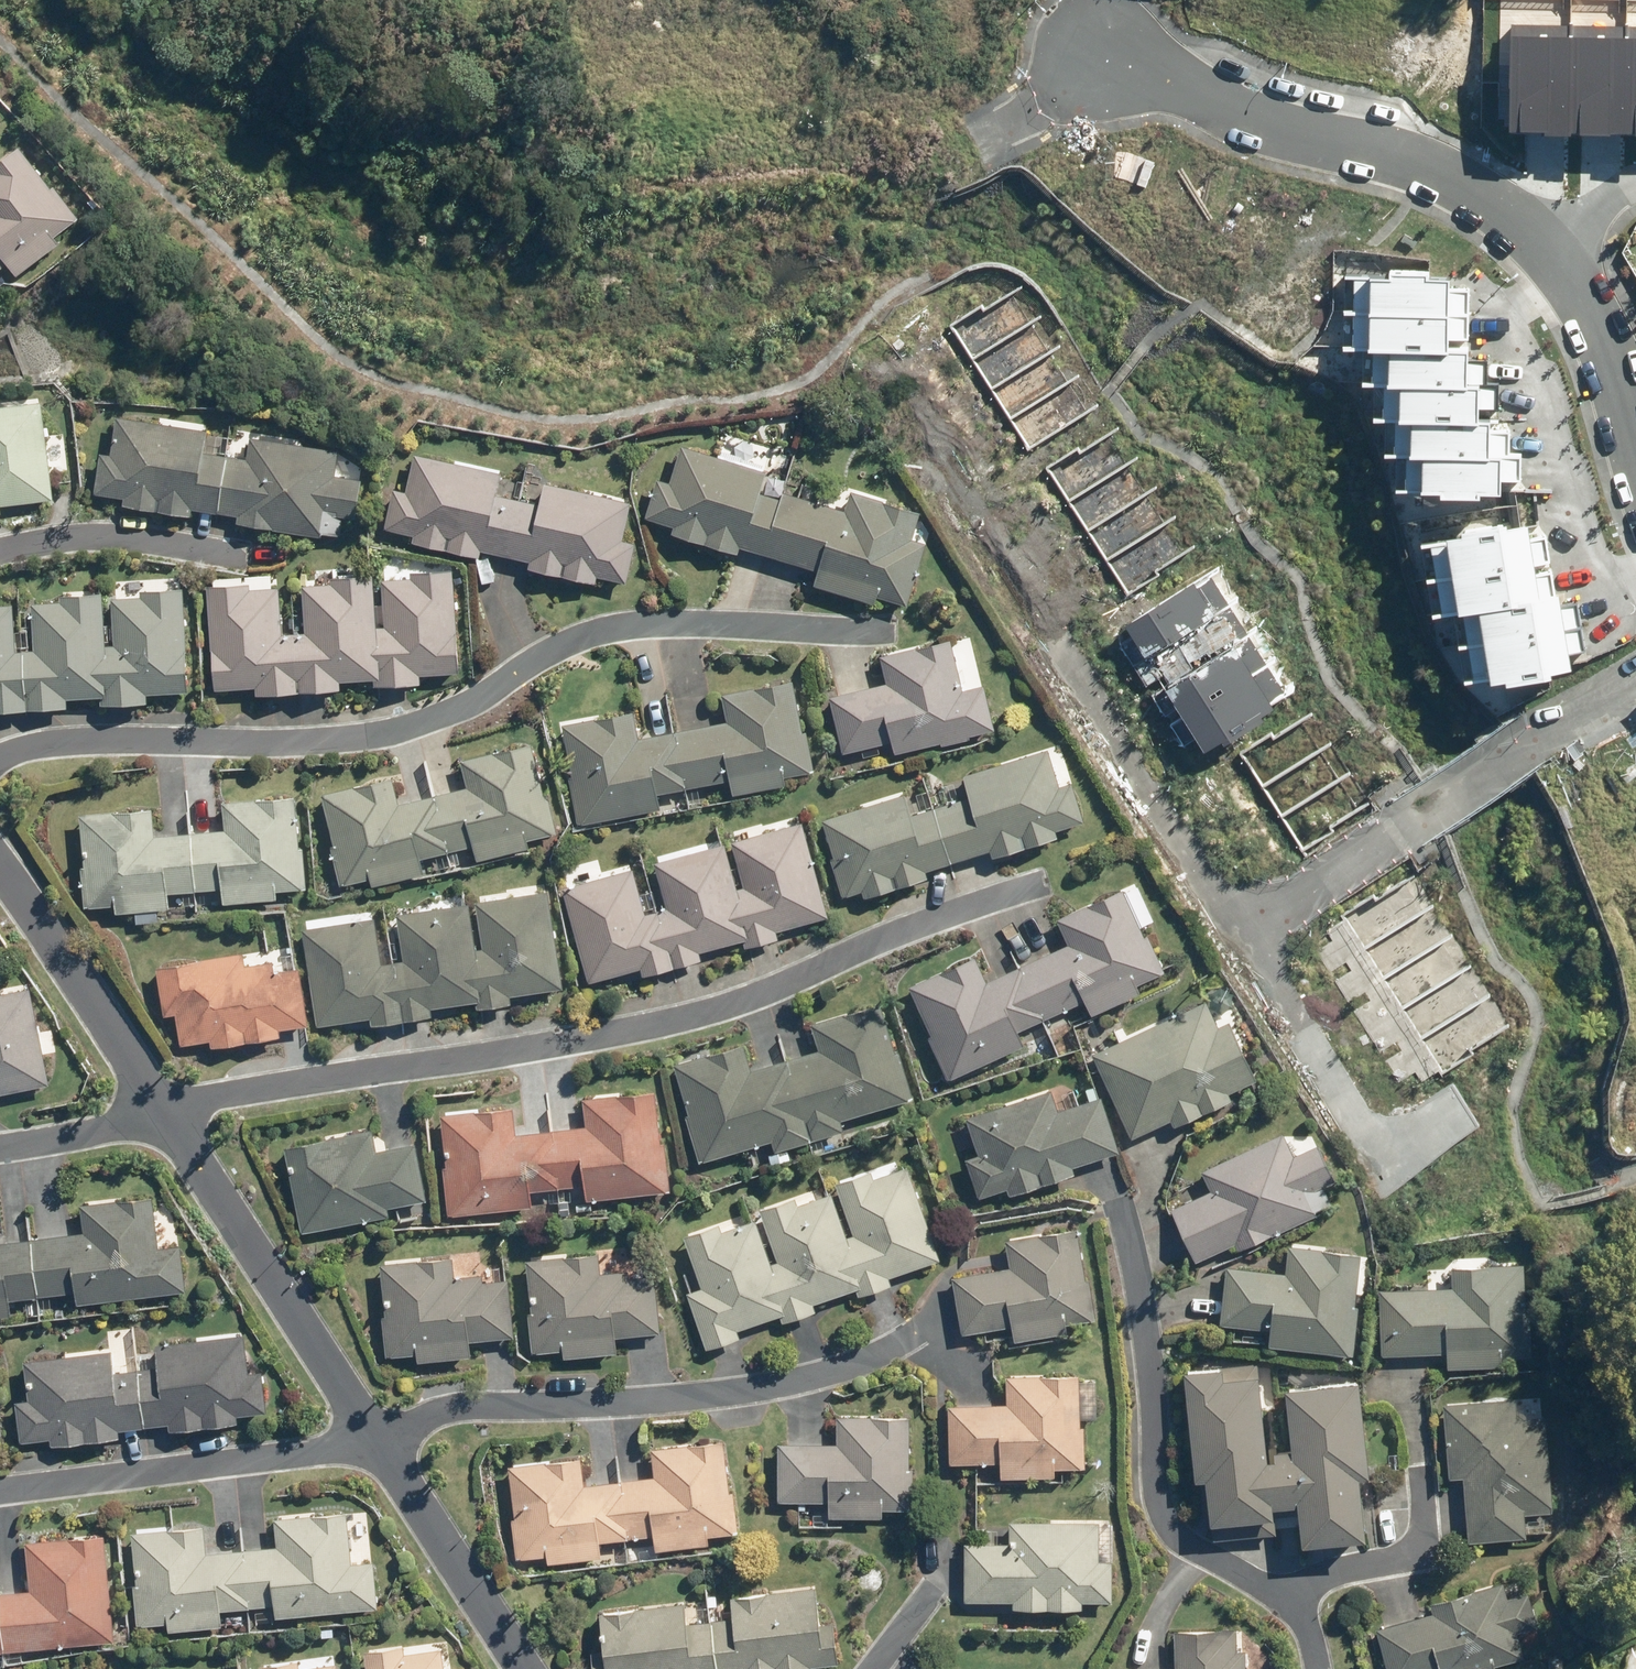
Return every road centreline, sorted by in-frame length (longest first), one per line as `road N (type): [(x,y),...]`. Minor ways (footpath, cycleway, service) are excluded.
road 1 (residential): [(1048,883),(909,927),(767,996),(660,1023),(228,1095),(162,1120)]
road 2 (residential): [(884,627),(653,621),(592,634),(427,721),(354,740),(46,745),(0,764)]
road 3 (residential): [(1243,927),(903,391)]
road 4 (residential): [(1550,244),(1457,179),(1385,151),(1257,123),(1111,55),(993,135)]
road 5 (residential): [(944,1282),(912,1337),(834,1374),(699,1399),(438,1408),(378,1440)]
road 6 (residential): [(1120,1180),(1147,1347),(1158,1505),(1174,1536),(1206,1561),(1302,1597)]
road 7 (residential): [(1635,668),(1243,927)]
road 8 (residential): [(162,1120),(378,1440)]
road 9 (residential): [(0,1489),(378,1440)]
road 10 (residential): [(1461,1105),(1386,1161),(1243,927)]
road 11 (residential): [(0,884),(162,1120)]
road 12 (residential): [(378,1440),(525,1668)]
road 13 (residential): [(225,552),(76,536),(0,555)]
road 14 (residential): [(1635,444),(1596,313),(1550,244)]
road 15 (residential): [(1413,1478),(1421,1551),(1341,1572),(1302,1597)]
road 16 (residential): [(0,1146),(162,1120)]

